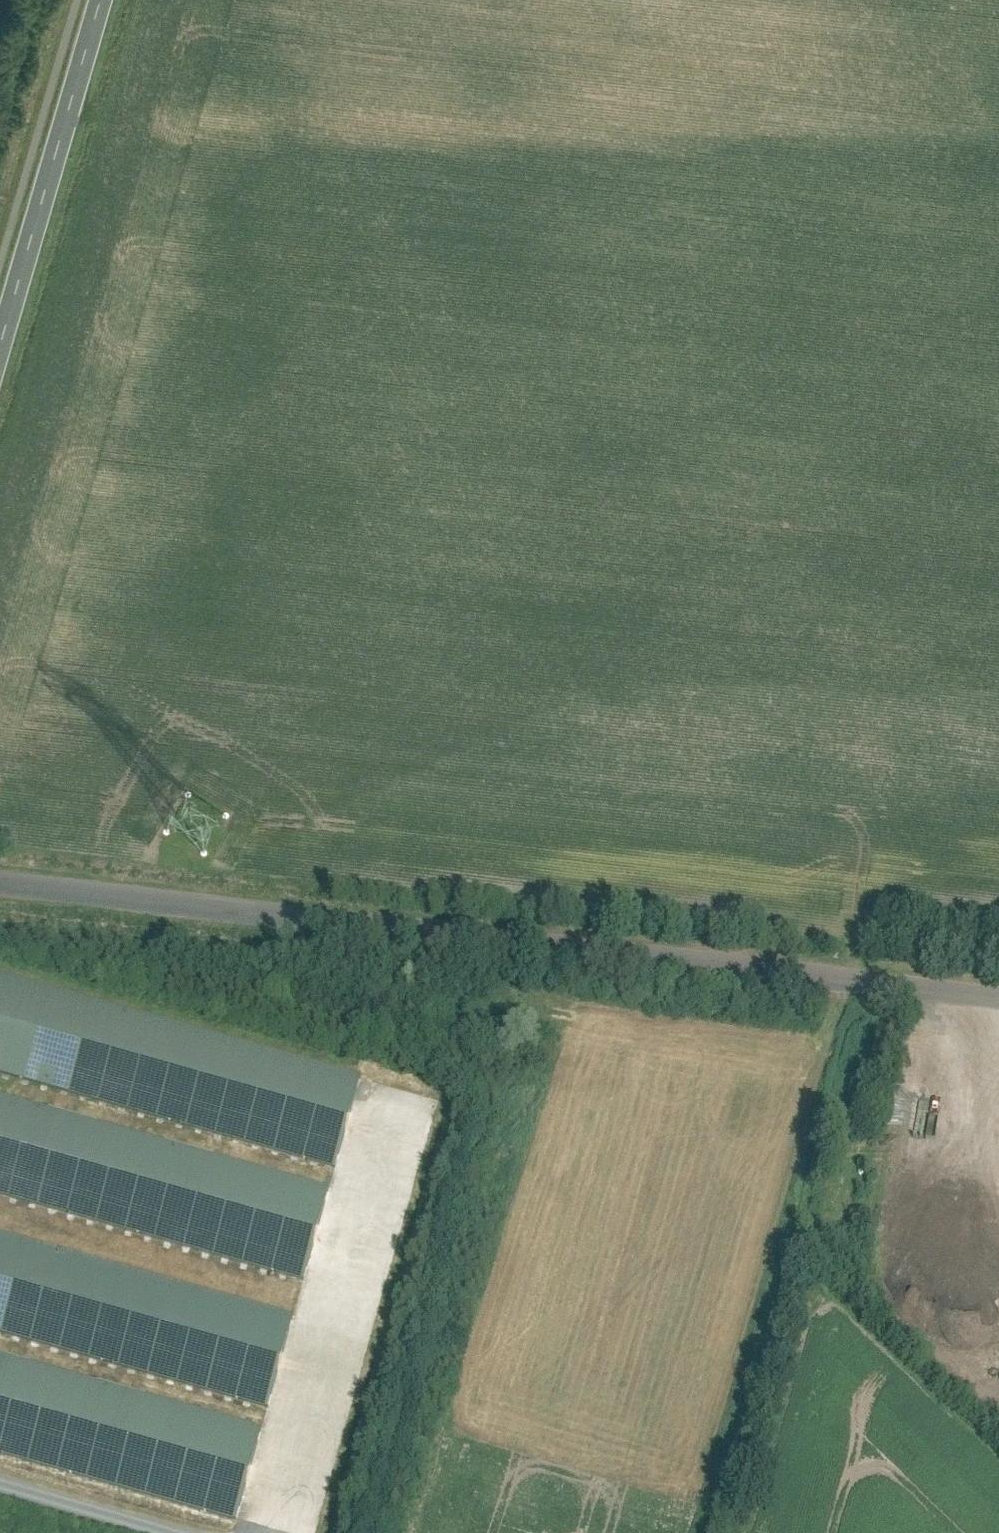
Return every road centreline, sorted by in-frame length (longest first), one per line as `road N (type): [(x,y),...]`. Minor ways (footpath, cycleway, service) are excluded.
road 1 (residential): [(0,881),(998,1002)]
road 2 (tertiary): [(0,344),(99,0)]

